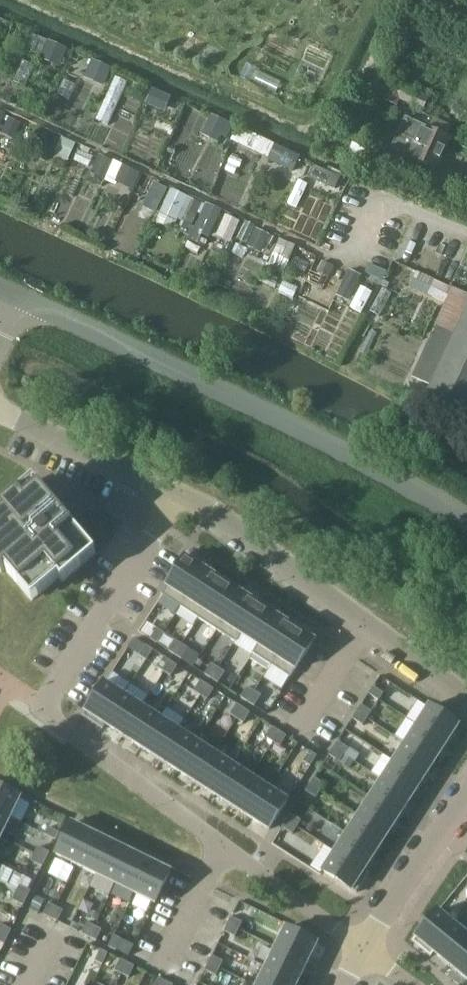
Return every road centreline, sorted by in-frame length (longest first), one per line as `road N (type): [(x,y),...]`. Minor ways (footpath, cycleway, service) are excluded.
road 1 (residential): [(364,948),(47,715),(46,705),(179,494)]
road 2 (tertiary): [(466,522),(324,440),(19,298)]
road 3 (residential): [(466,700),(179,494)]
road 4 (residential): [(179,494),(0,410)]
road 5 (residential): [(364,948),(466,797)]

